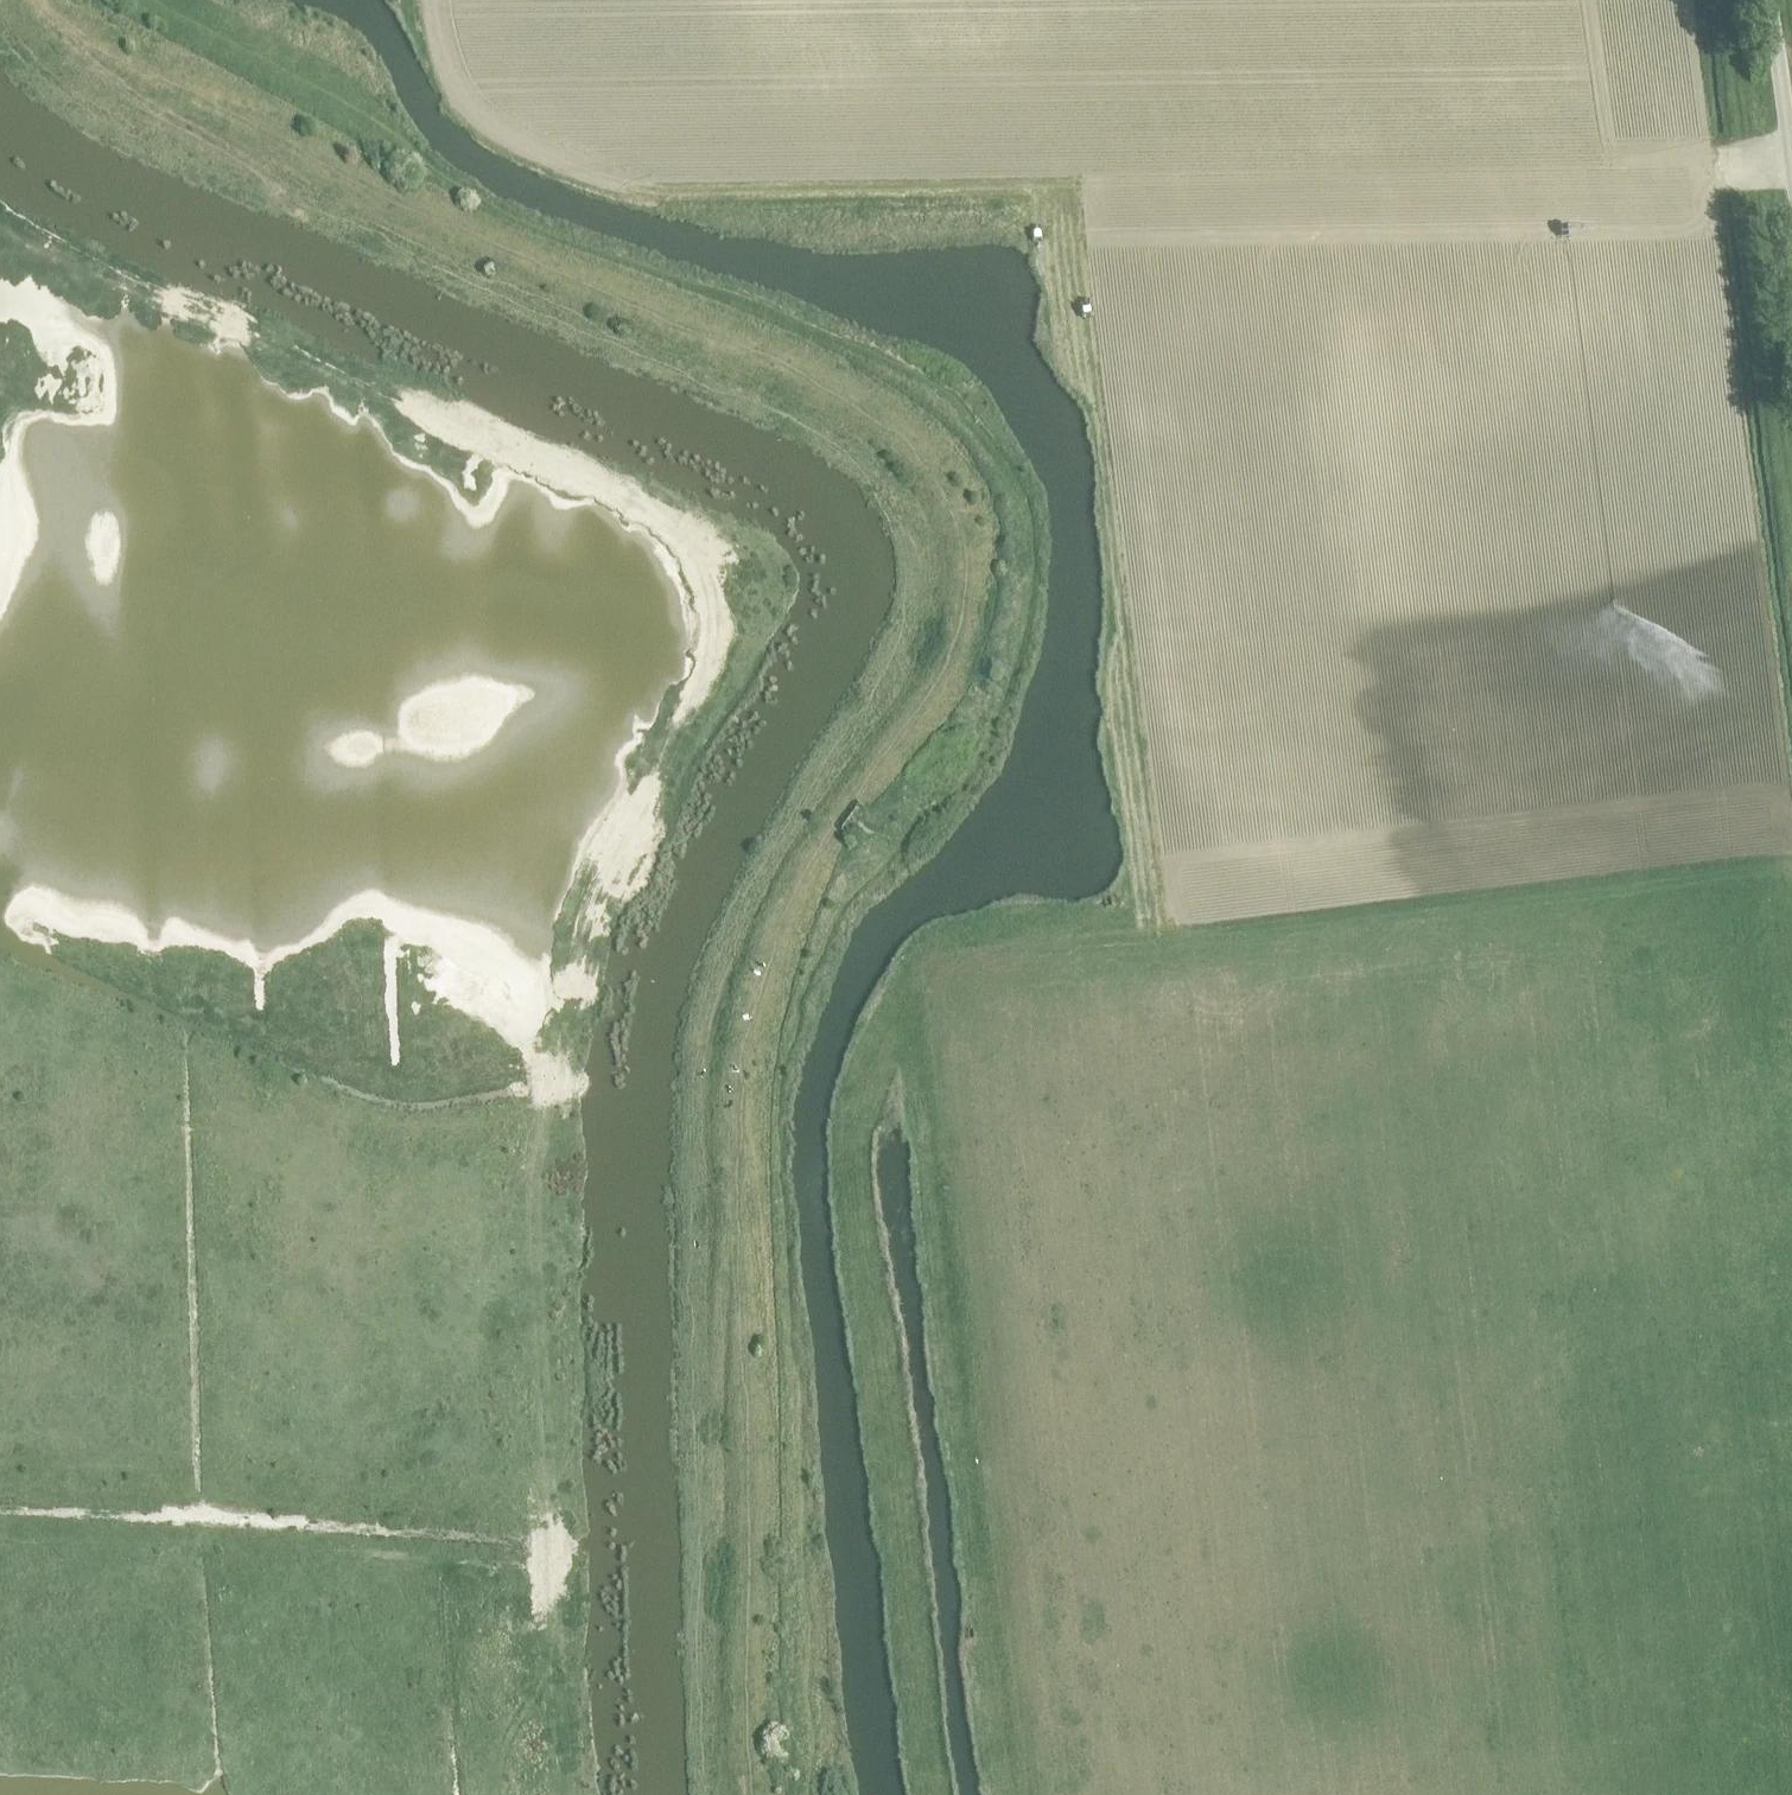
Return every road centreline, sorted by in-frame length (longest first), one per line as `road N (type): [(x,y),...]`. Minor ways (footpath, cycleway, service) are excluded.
road 1 (unclassified): [(1791,175),(1772,0)]

